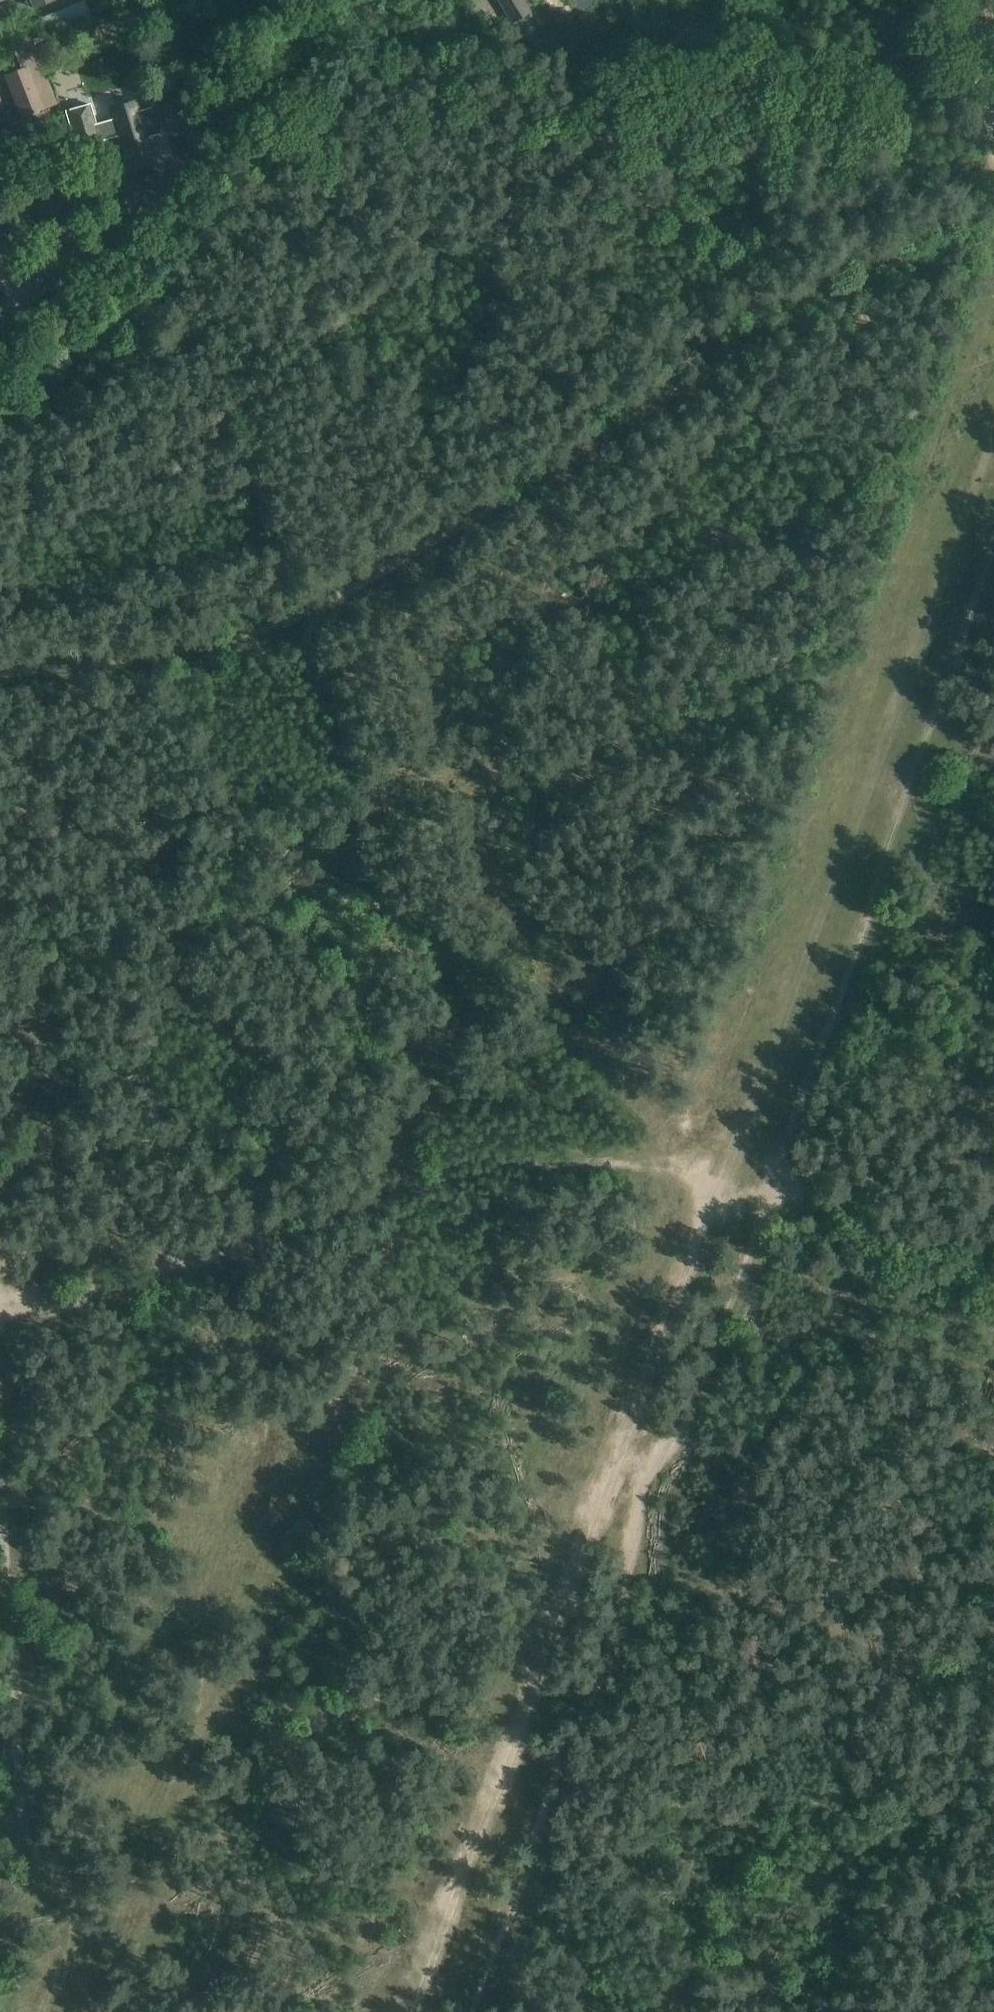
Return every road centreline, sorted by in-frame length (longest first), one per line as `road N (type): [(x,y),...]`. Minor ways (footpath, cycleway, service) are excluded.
road 1 (unclassified): [(0,326),(354,0)]
road 2 (track): [(993,1266),(765,1190)]

